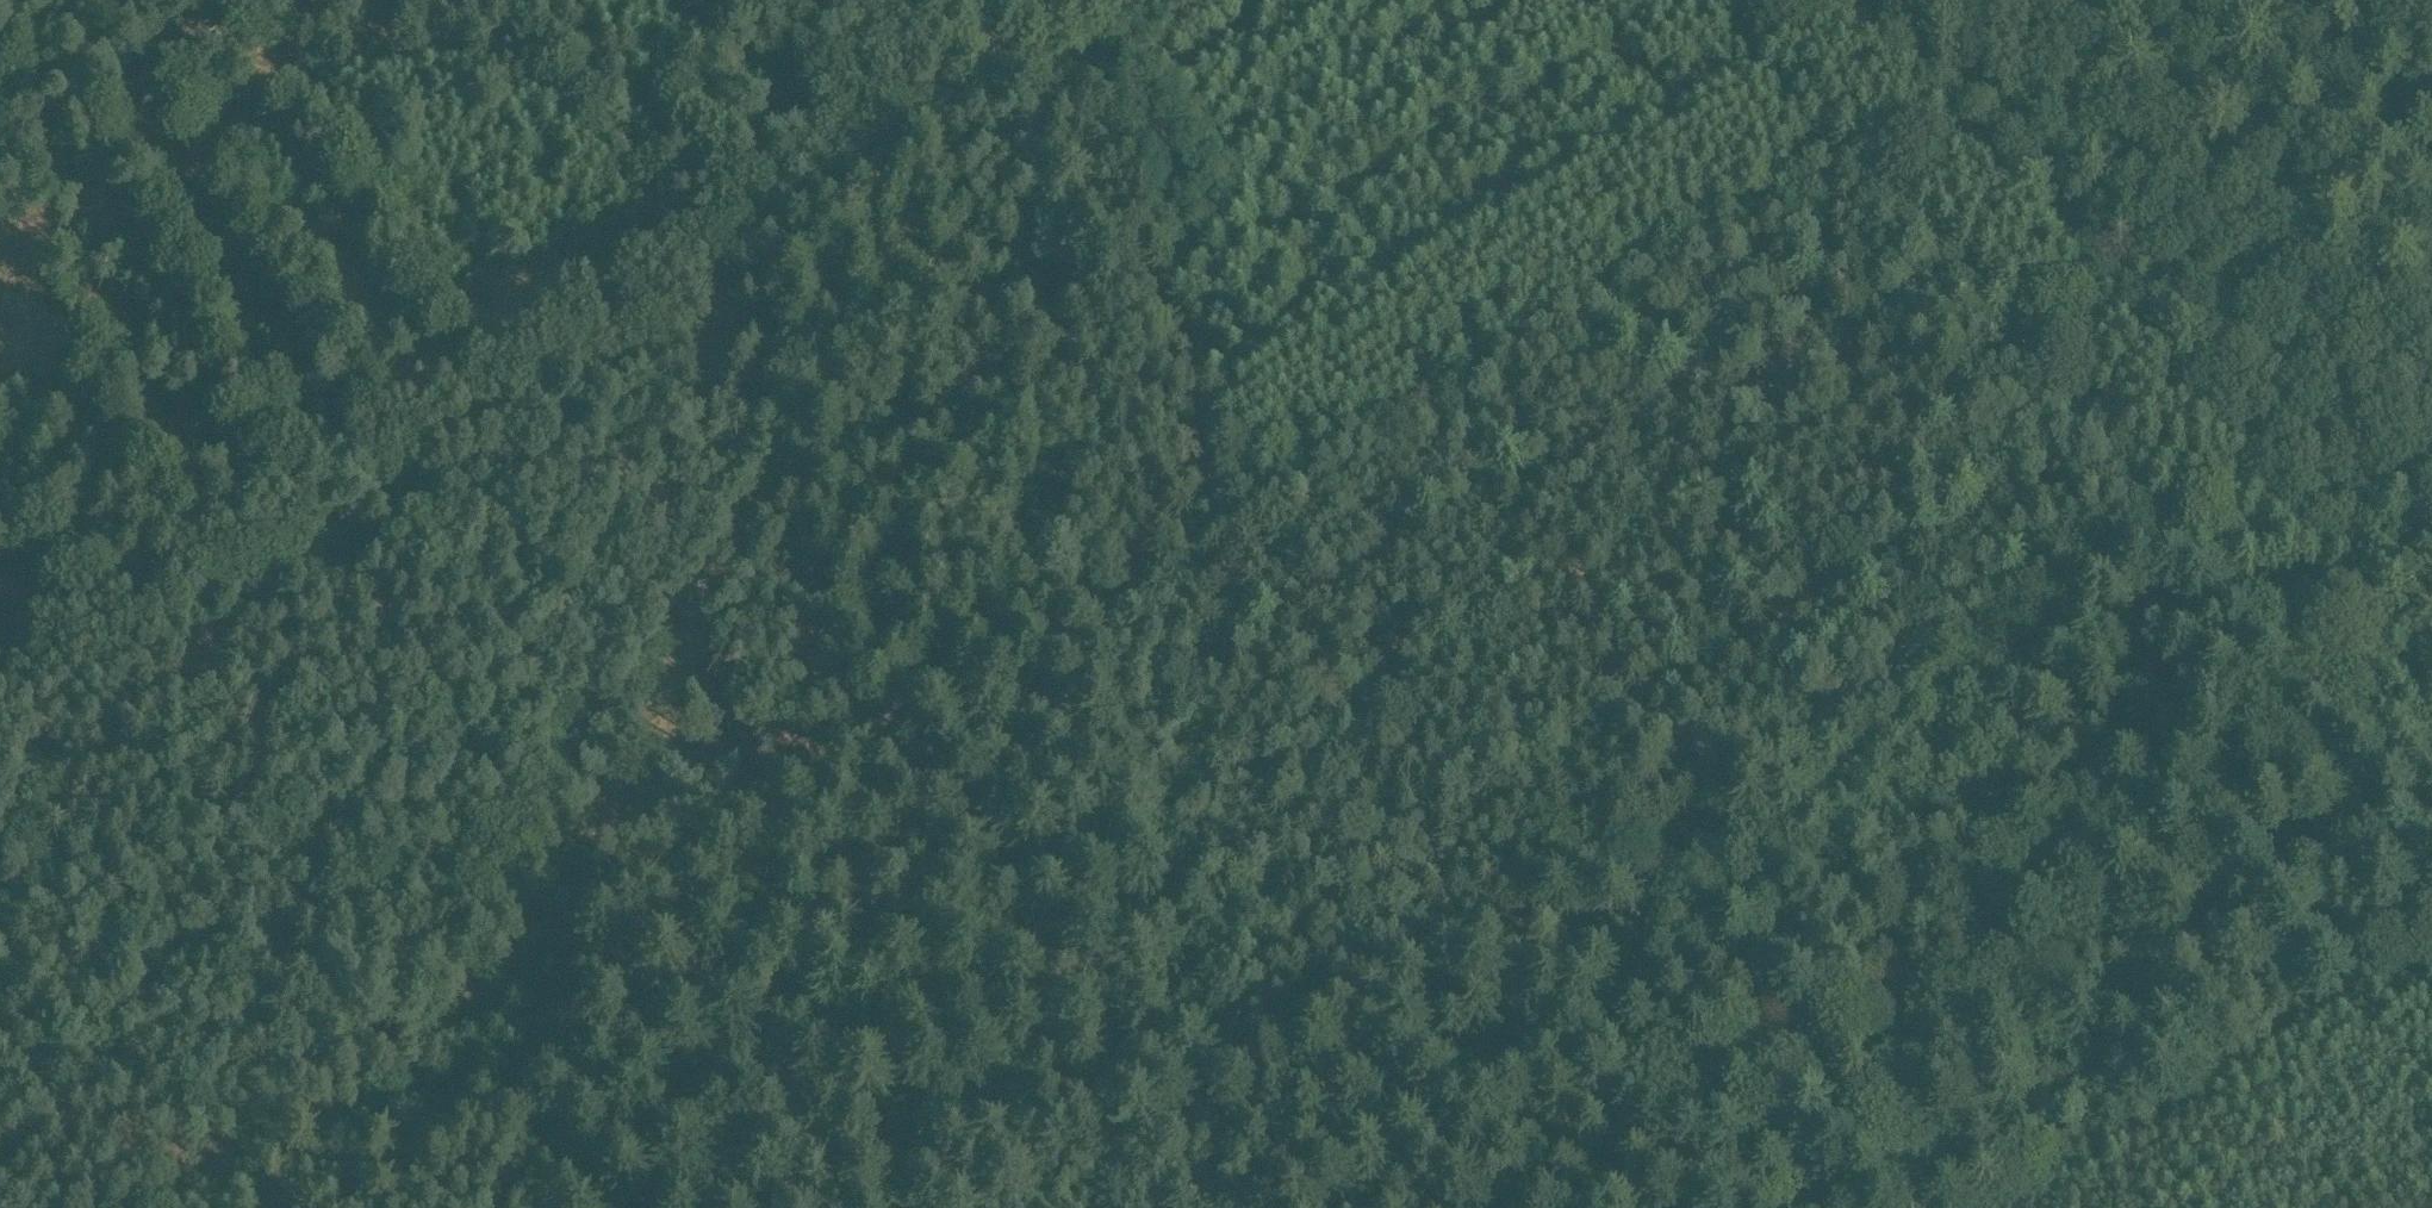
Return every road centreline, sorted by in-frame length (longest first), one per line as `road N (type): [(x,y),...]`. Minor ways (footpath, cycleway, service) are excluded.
road 1 (track): [(149,1207),(1836,160)]
road 2 (track): [(1037,1207),(1981,655),(2112,579),(2163,563)]
road 3 (track): [(0,751),(941,139),(944,104),(870,0)]
road 4 (track): [(2163,563),(2148,522),(1699,0)]
road 5 (track): [(1231,1207),(1204,1077),(1077,626)]
road 6 (track): [(0,178),(263,0)]
road 7 (track): [(2431,836),(2293,682),(2233,600)]
road 8 (track): [(2233,600),(2316,582),(2431,527)]

